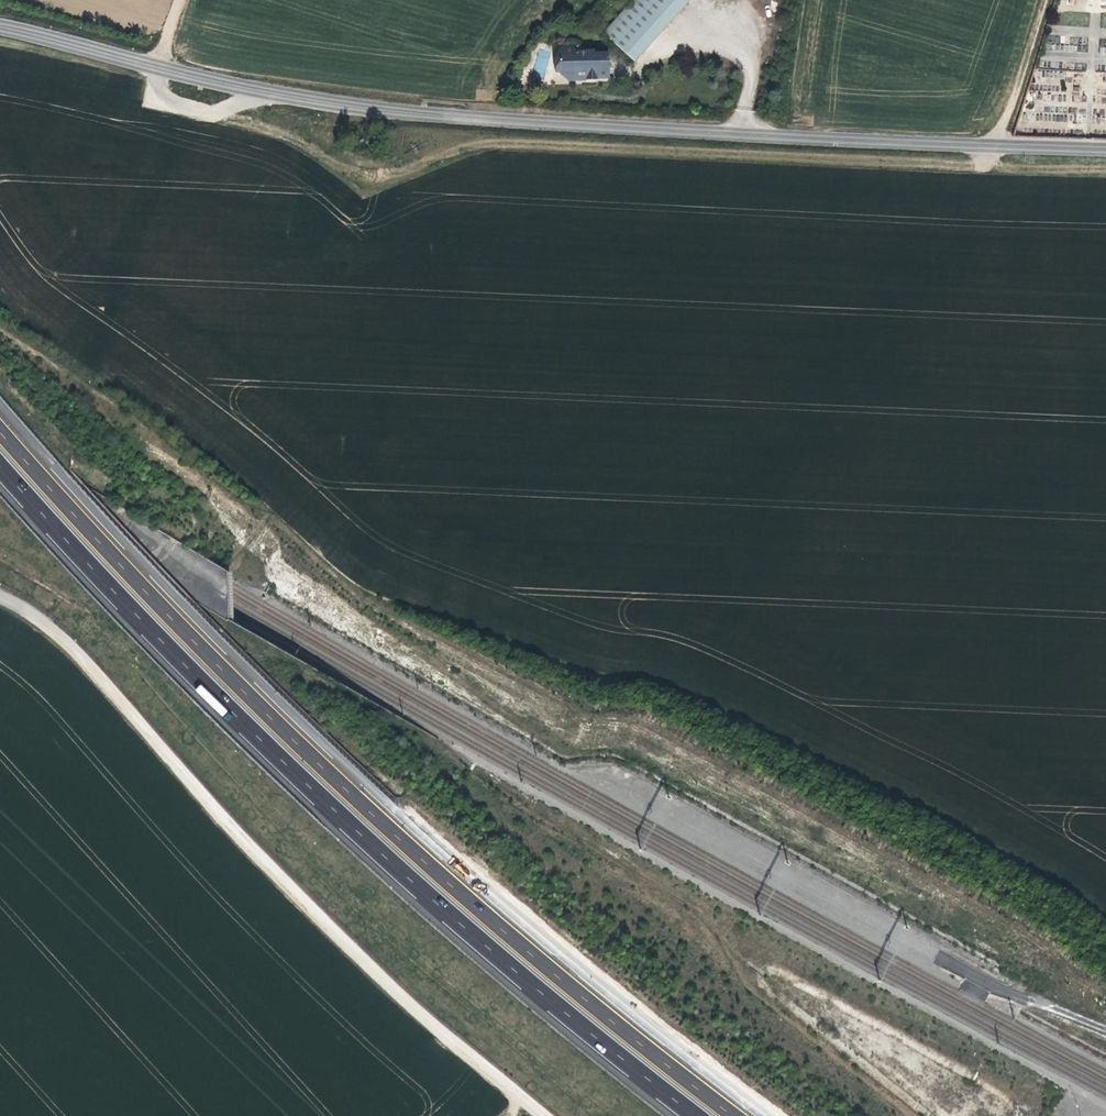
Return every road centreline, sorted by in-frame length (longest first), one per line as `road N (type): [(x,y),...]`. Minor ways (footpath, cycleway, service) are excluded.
road 1 (tertiary): [(0,26),(159,65),(403,108),(1105,150)]
road 2 (motorway): [(745,1115),(475,902),(289,730),(0,425)]
road 3 (motorway): [(0,466),(269,750),(460,927),(697,1115)]
road 4 (track): [(985,164),(490,141),(361,168),(215,112)]
road 5 (track): [(552,1115),(342,940),(52,625),(25,605)]
road 6 (track): [(1105,167),(985,164),(1045,0)]

